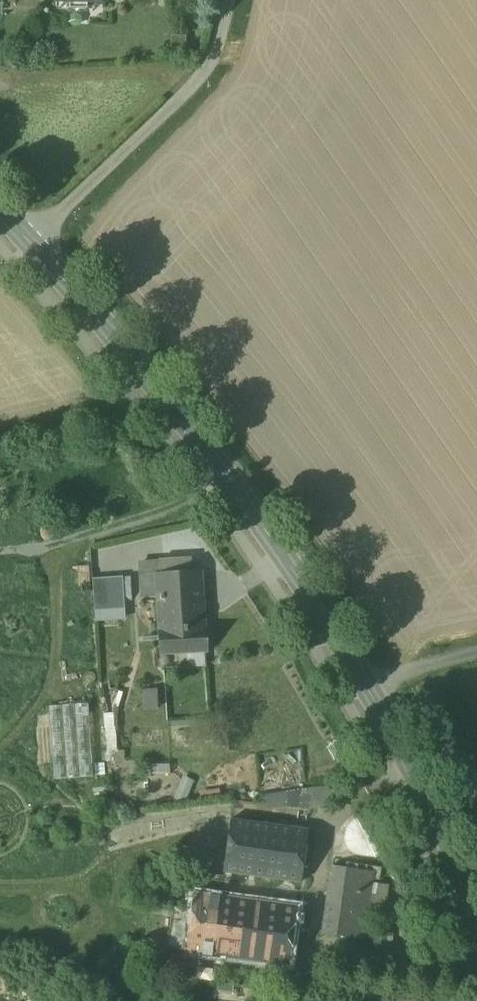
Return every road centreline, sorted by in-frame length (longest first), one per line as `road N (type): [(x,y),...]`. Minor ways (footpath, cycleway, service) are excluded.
road 1 (secondary): [(0,209),(186,420),(365,689)]
road 2 (track): [(28,238),(210,65),(232,0)]
road 3 (secondary): [(365,689),(454,835),(476,894)]

